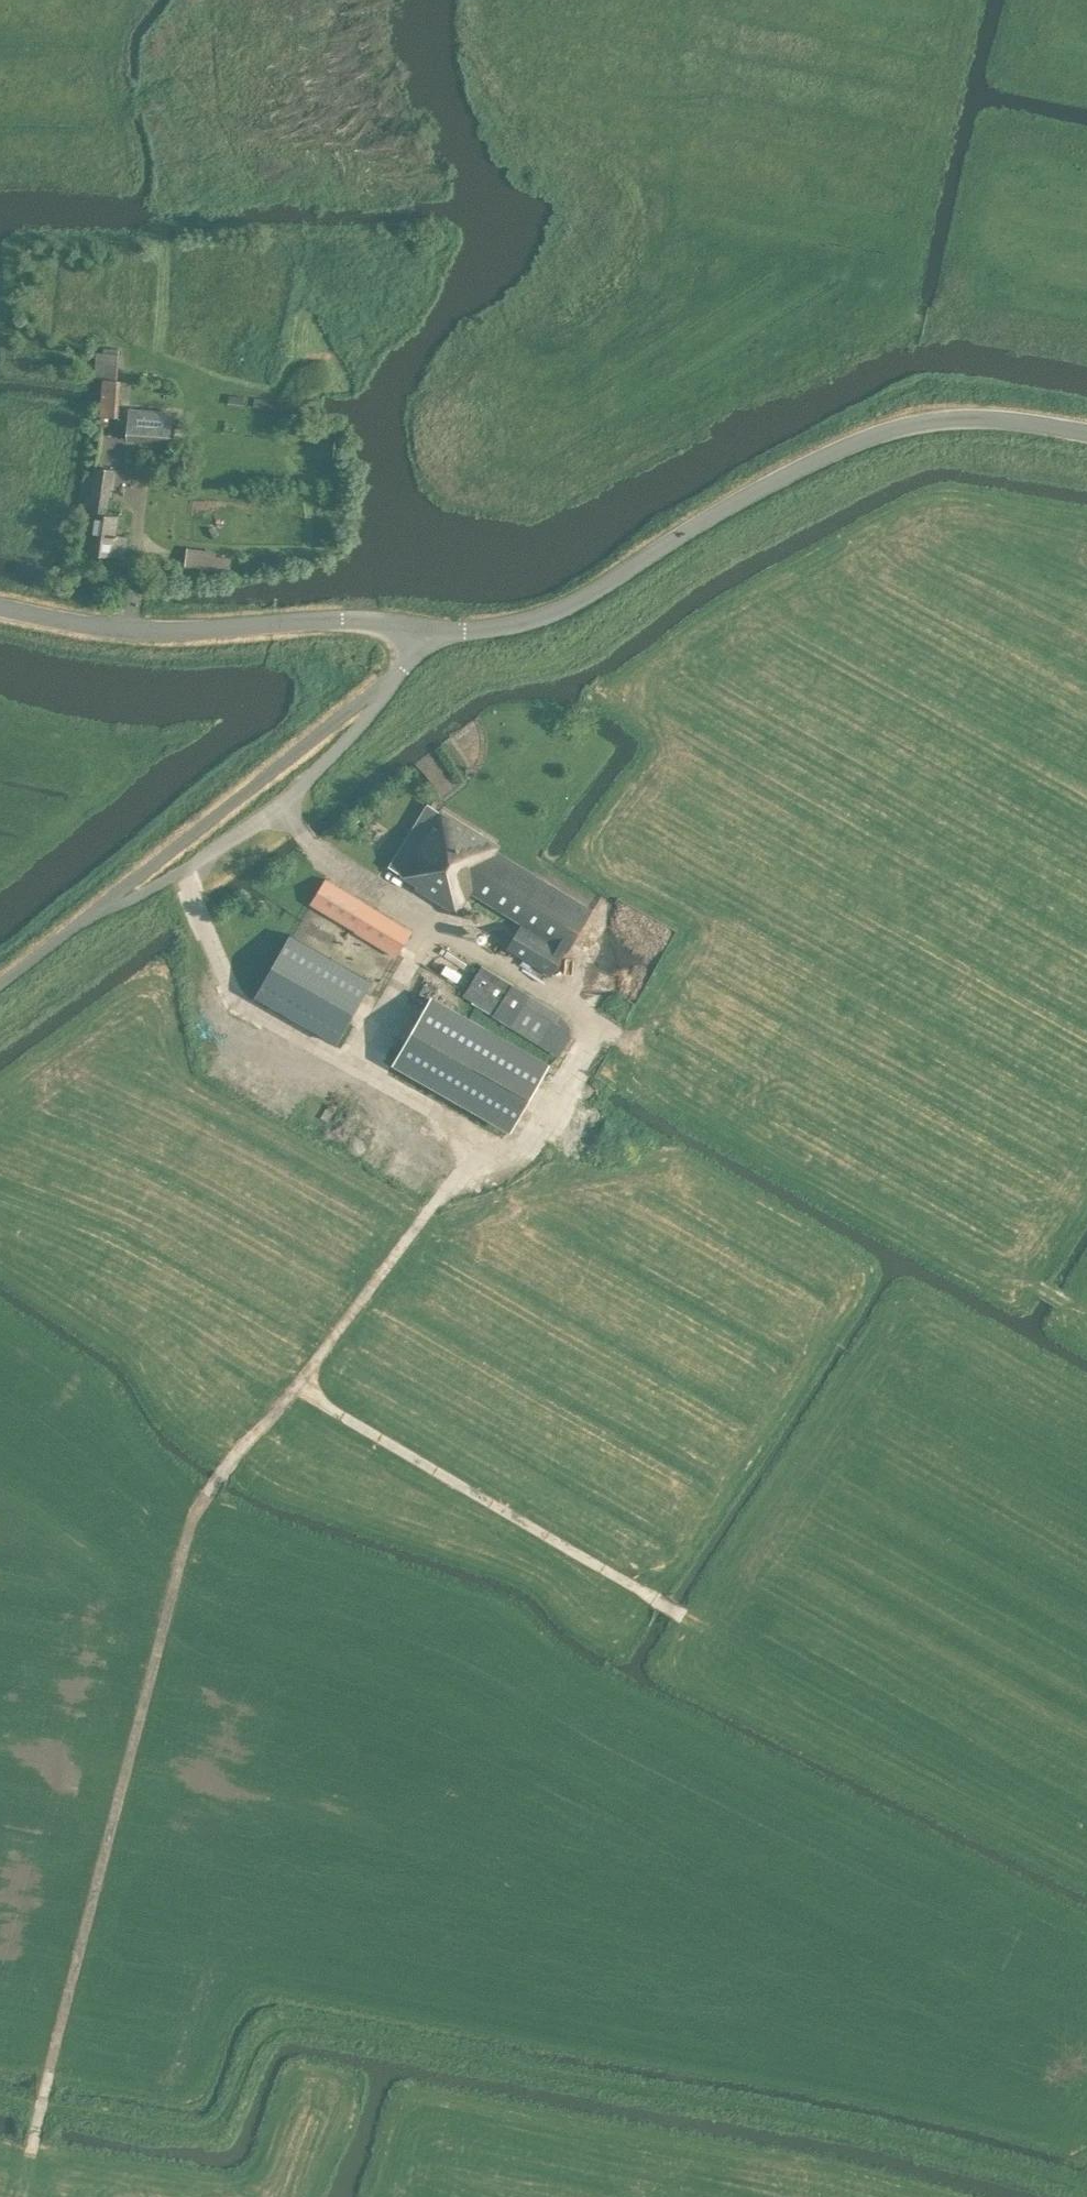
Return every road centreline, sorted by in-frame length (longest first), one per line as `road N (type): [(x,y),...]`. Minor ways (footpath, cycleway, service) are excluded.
road 1 (track): [(0,2098),(184,2135),(214,2129),(262,2041),(302,2030),(940,2146),(1086,2186)]
road 2 (track): [(40,2106),(190,1522),(298,1383)]
road 3 (unclassified): [(1086,431),(958,414),(907,423),(734,498),(559,608),(482,628),(421,627)]
road 4 (track): [(298,1383),(468,1161),(516,1147),(588,1031),(578,1005),(477,944)]
road 5 (unclassified): [(0,979),(401,666),(421,627)]
road 6 (track): [(298,1383),(713,1631)]
road 7 (unclassified): [(421,627),(341,618),(145,627),(0,604)]

